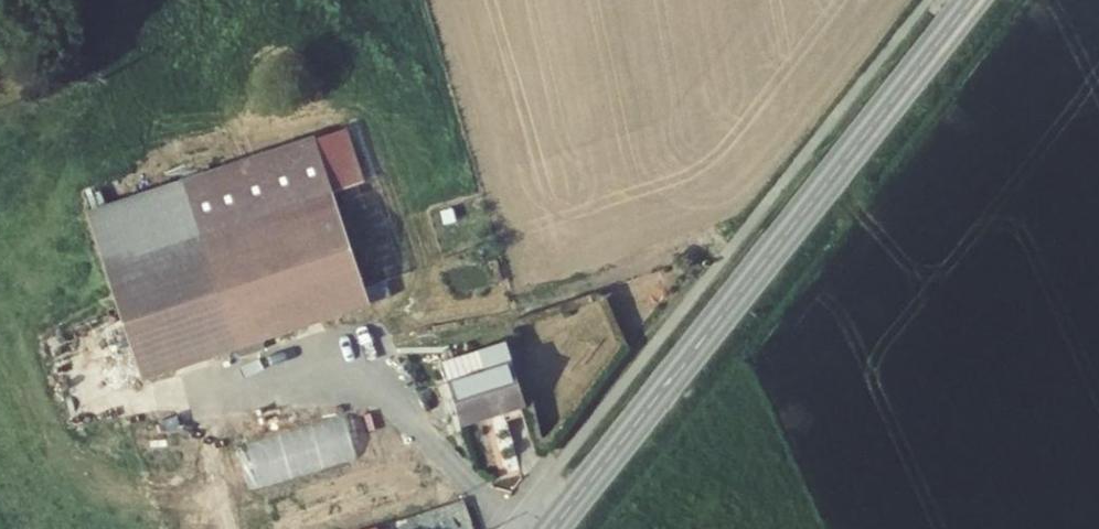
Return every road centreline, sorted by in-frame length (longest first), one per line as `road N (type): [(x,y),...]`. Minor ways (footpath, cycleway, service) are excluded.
road 1 (tertiary): [(553,528),(972,0)]

